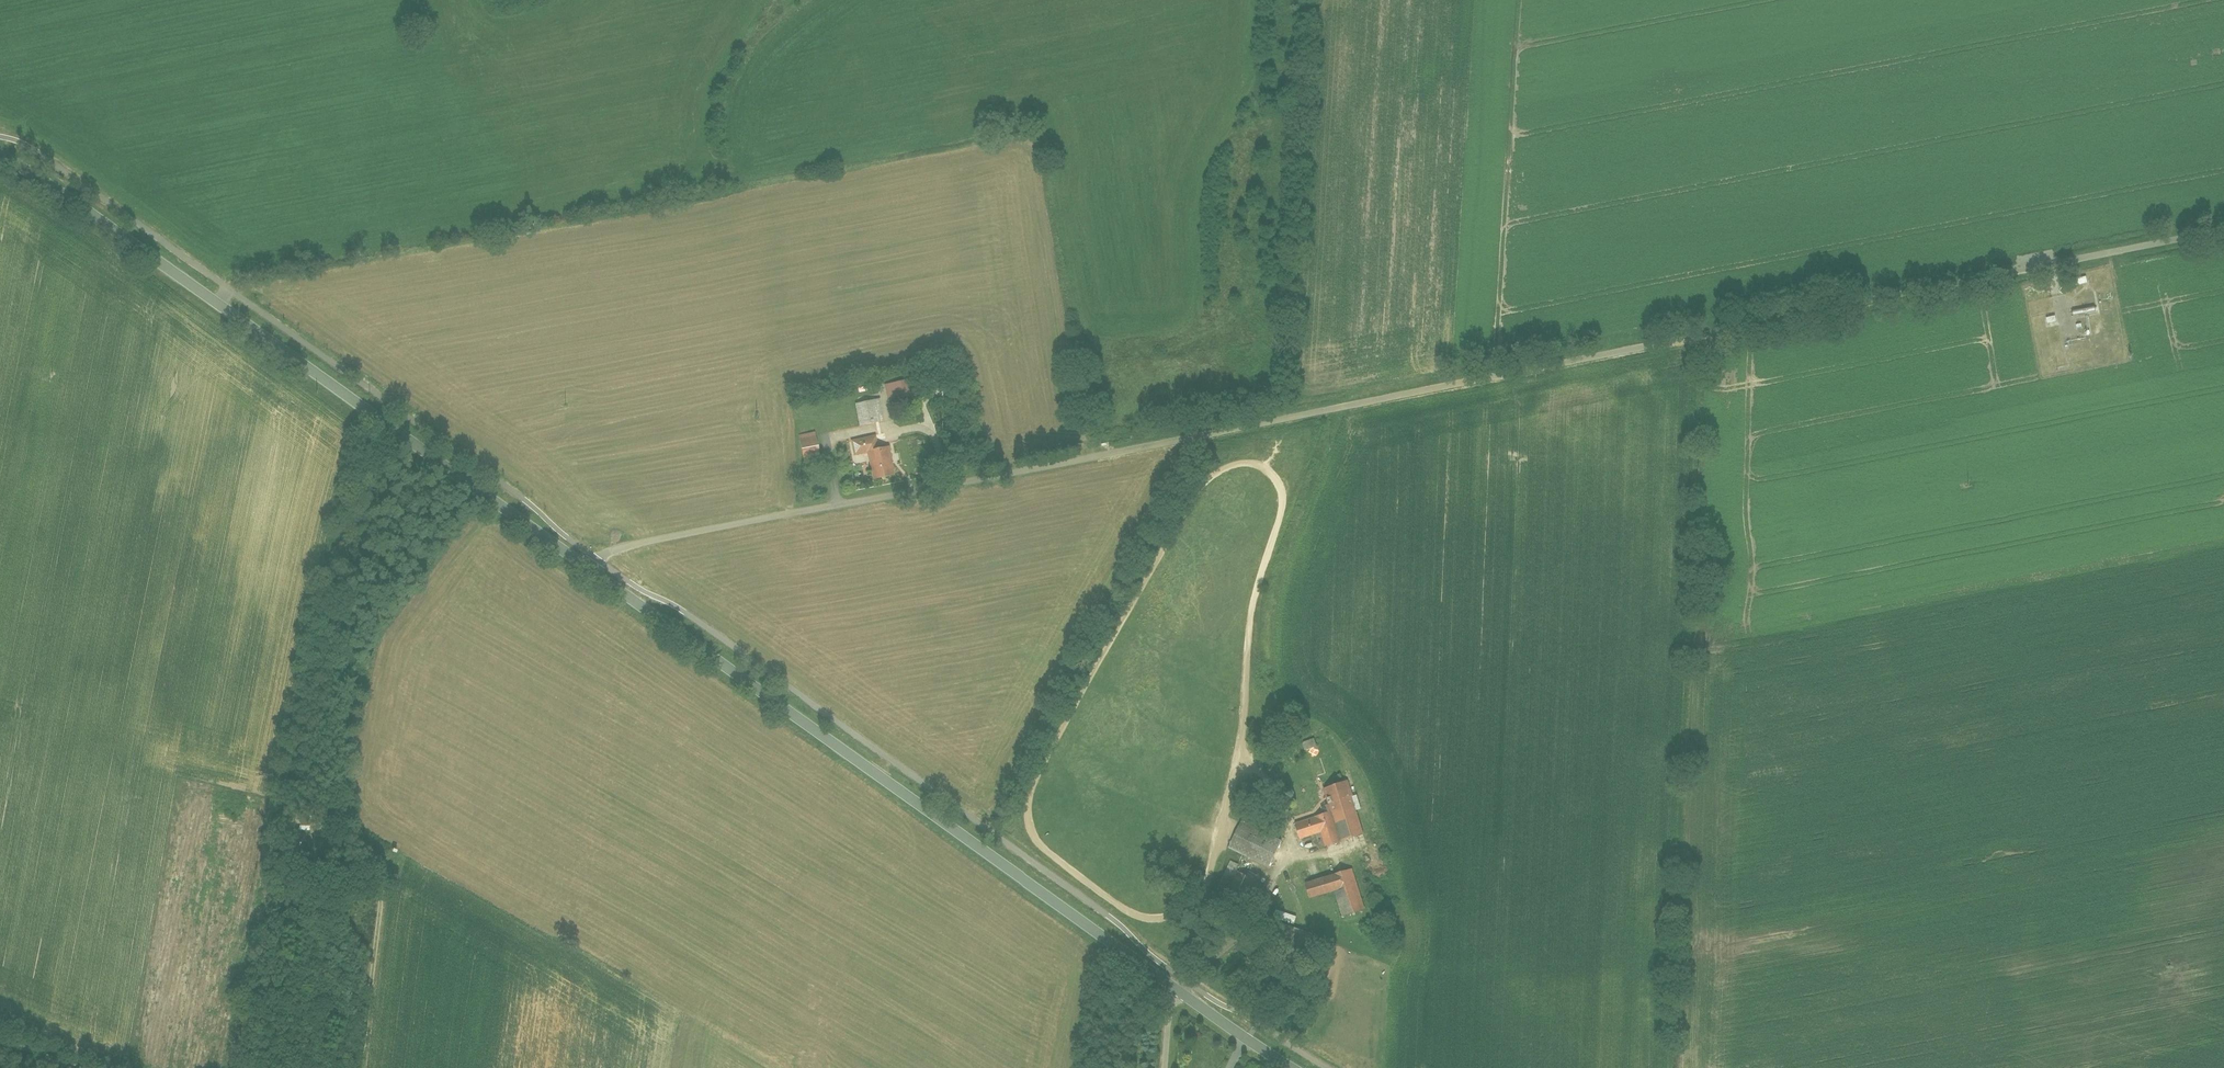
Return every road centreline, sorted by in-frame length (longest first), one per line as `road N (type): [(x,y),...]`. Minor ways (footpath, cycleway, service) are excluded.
road 1 (unclassified): [(582,564),(624,548),(2223,232)]
road 2 (tertiary): [(1293,1067),(582,564)]
road 3 (tertiary): [(0,159),(582,564)]

